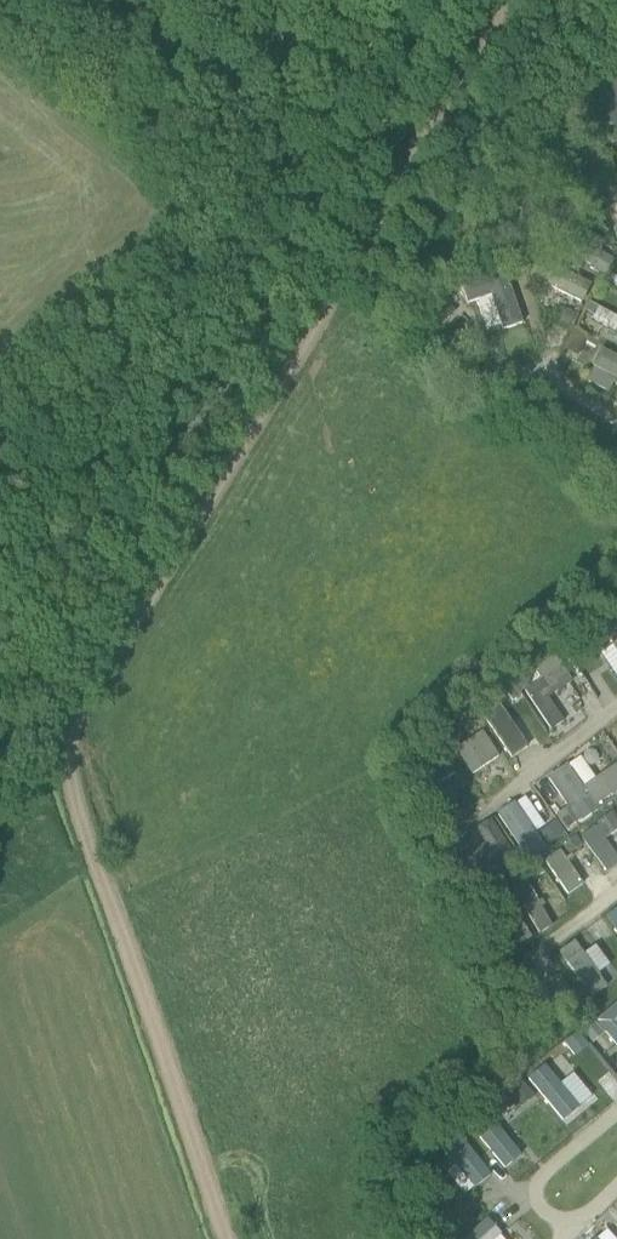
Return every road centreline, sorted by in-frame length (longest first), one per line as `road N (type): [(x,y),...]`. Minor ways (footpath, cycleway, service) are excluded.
road 1 (track): [(226,1238),(62,756),(75,720),(339,273)]
road 2 (track): [(339,273),(217,187),(0,0)]
road 3 (track): [(297,246),(251,263),(156,348),(0,458)]
road 4 (track): [(508,0),(339,273)]

